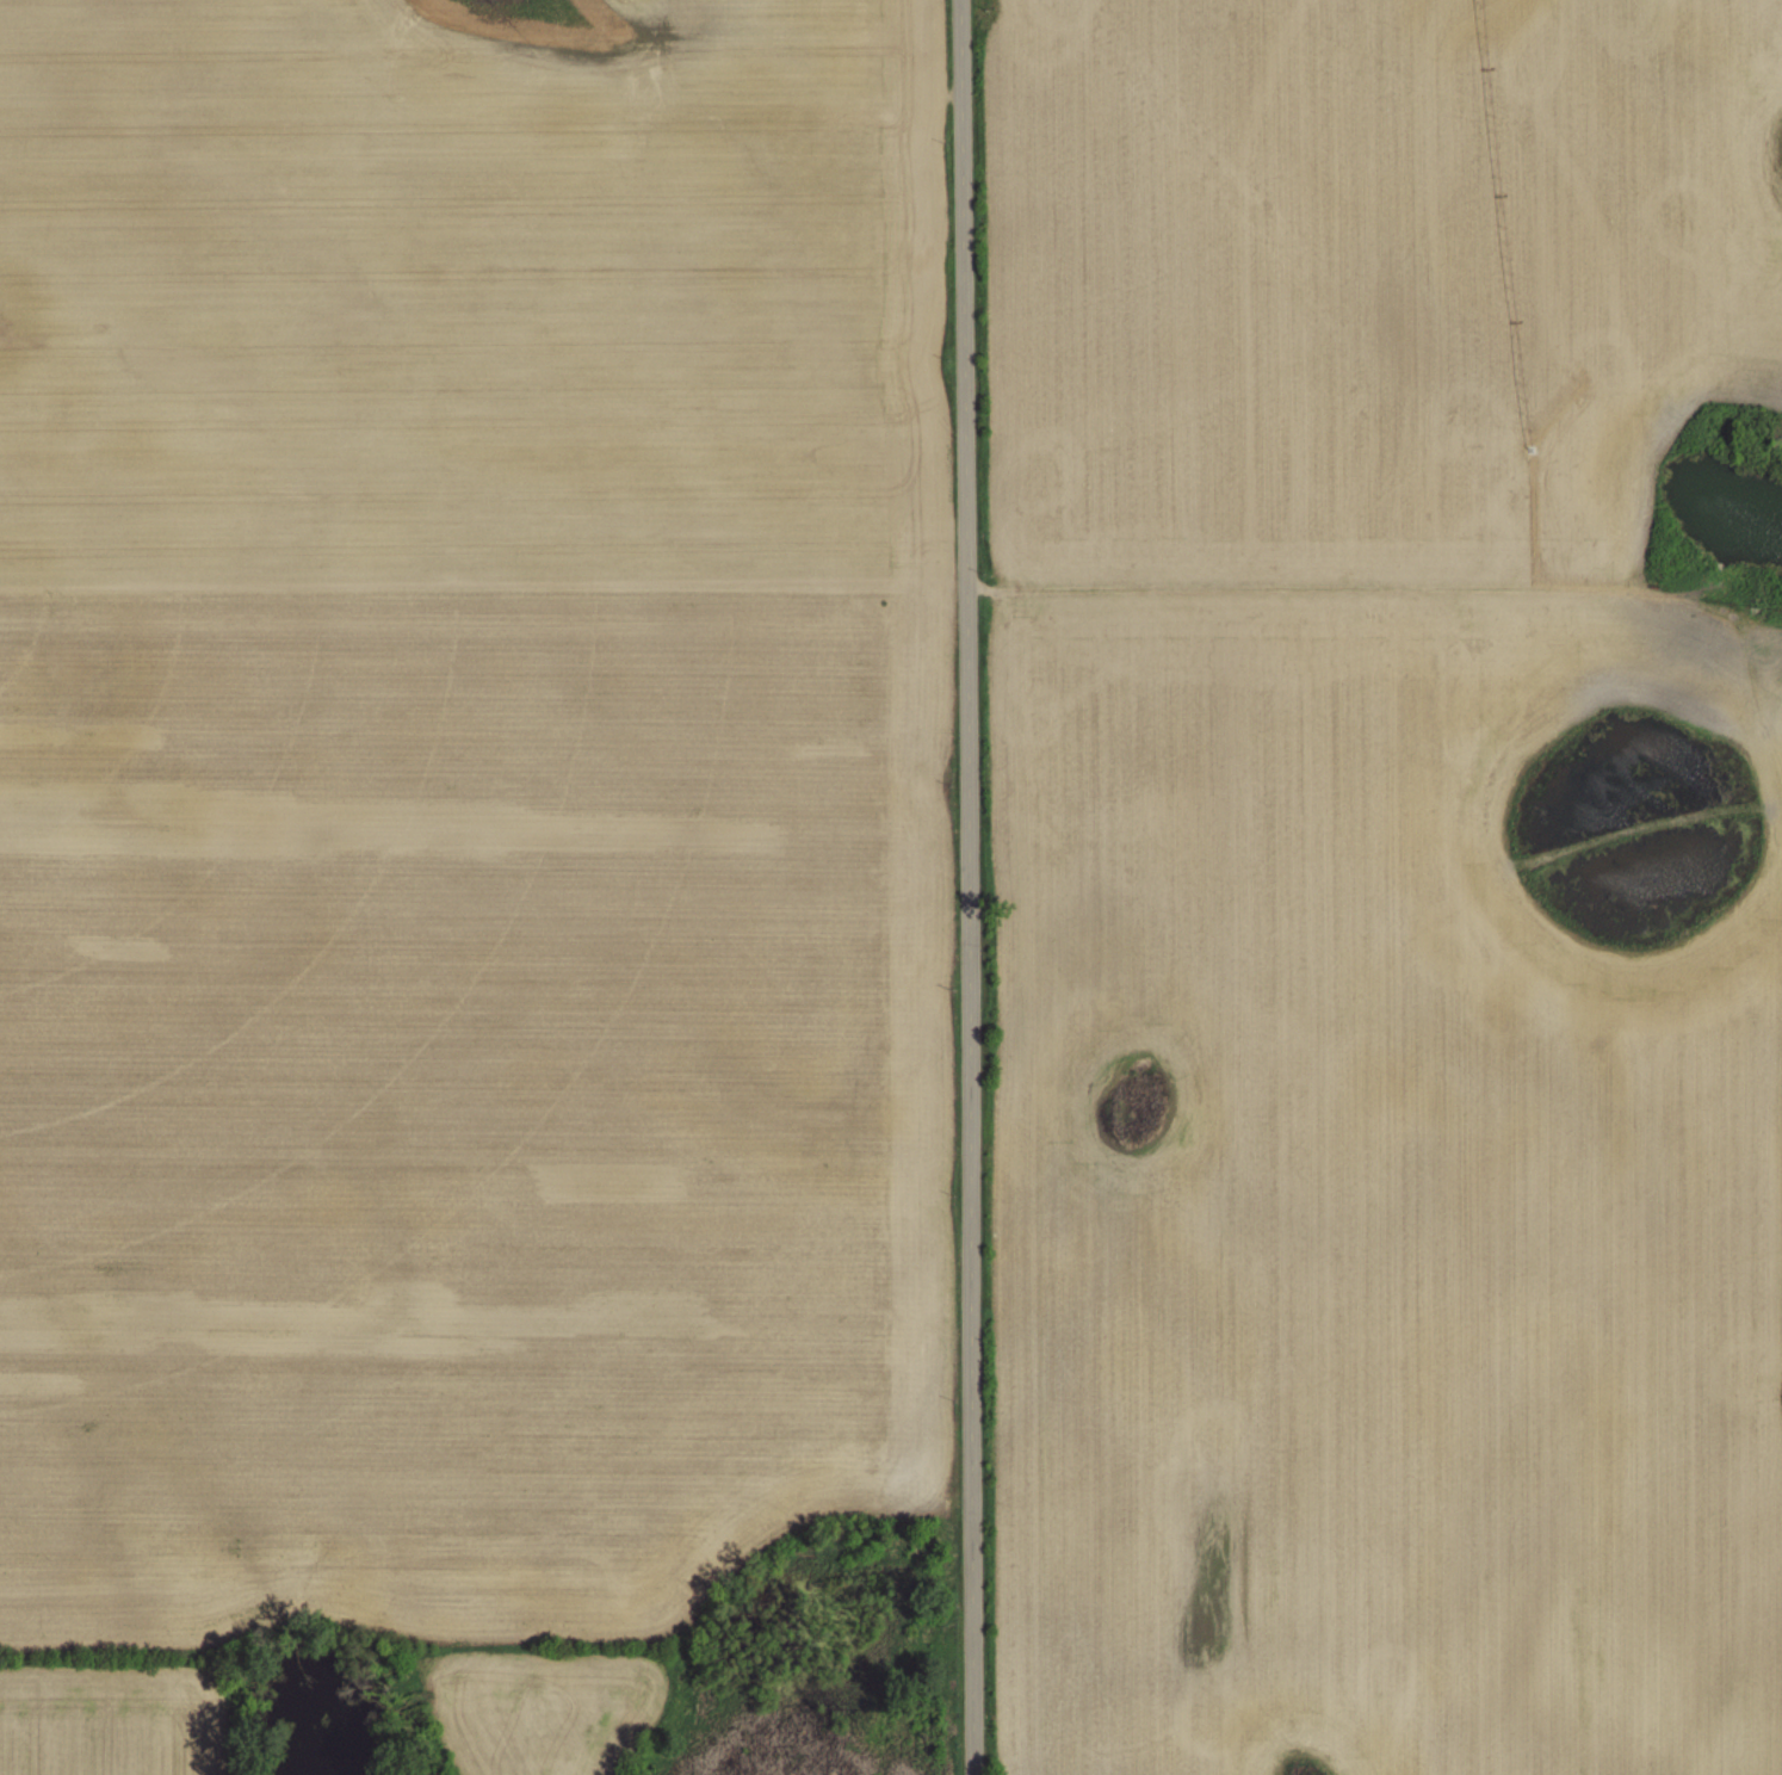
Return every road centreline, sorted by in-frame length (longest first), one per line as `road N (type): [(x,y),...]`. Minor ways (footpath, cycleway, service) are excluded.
road 1 (tertiary): [(969,1774),(952,0)]

